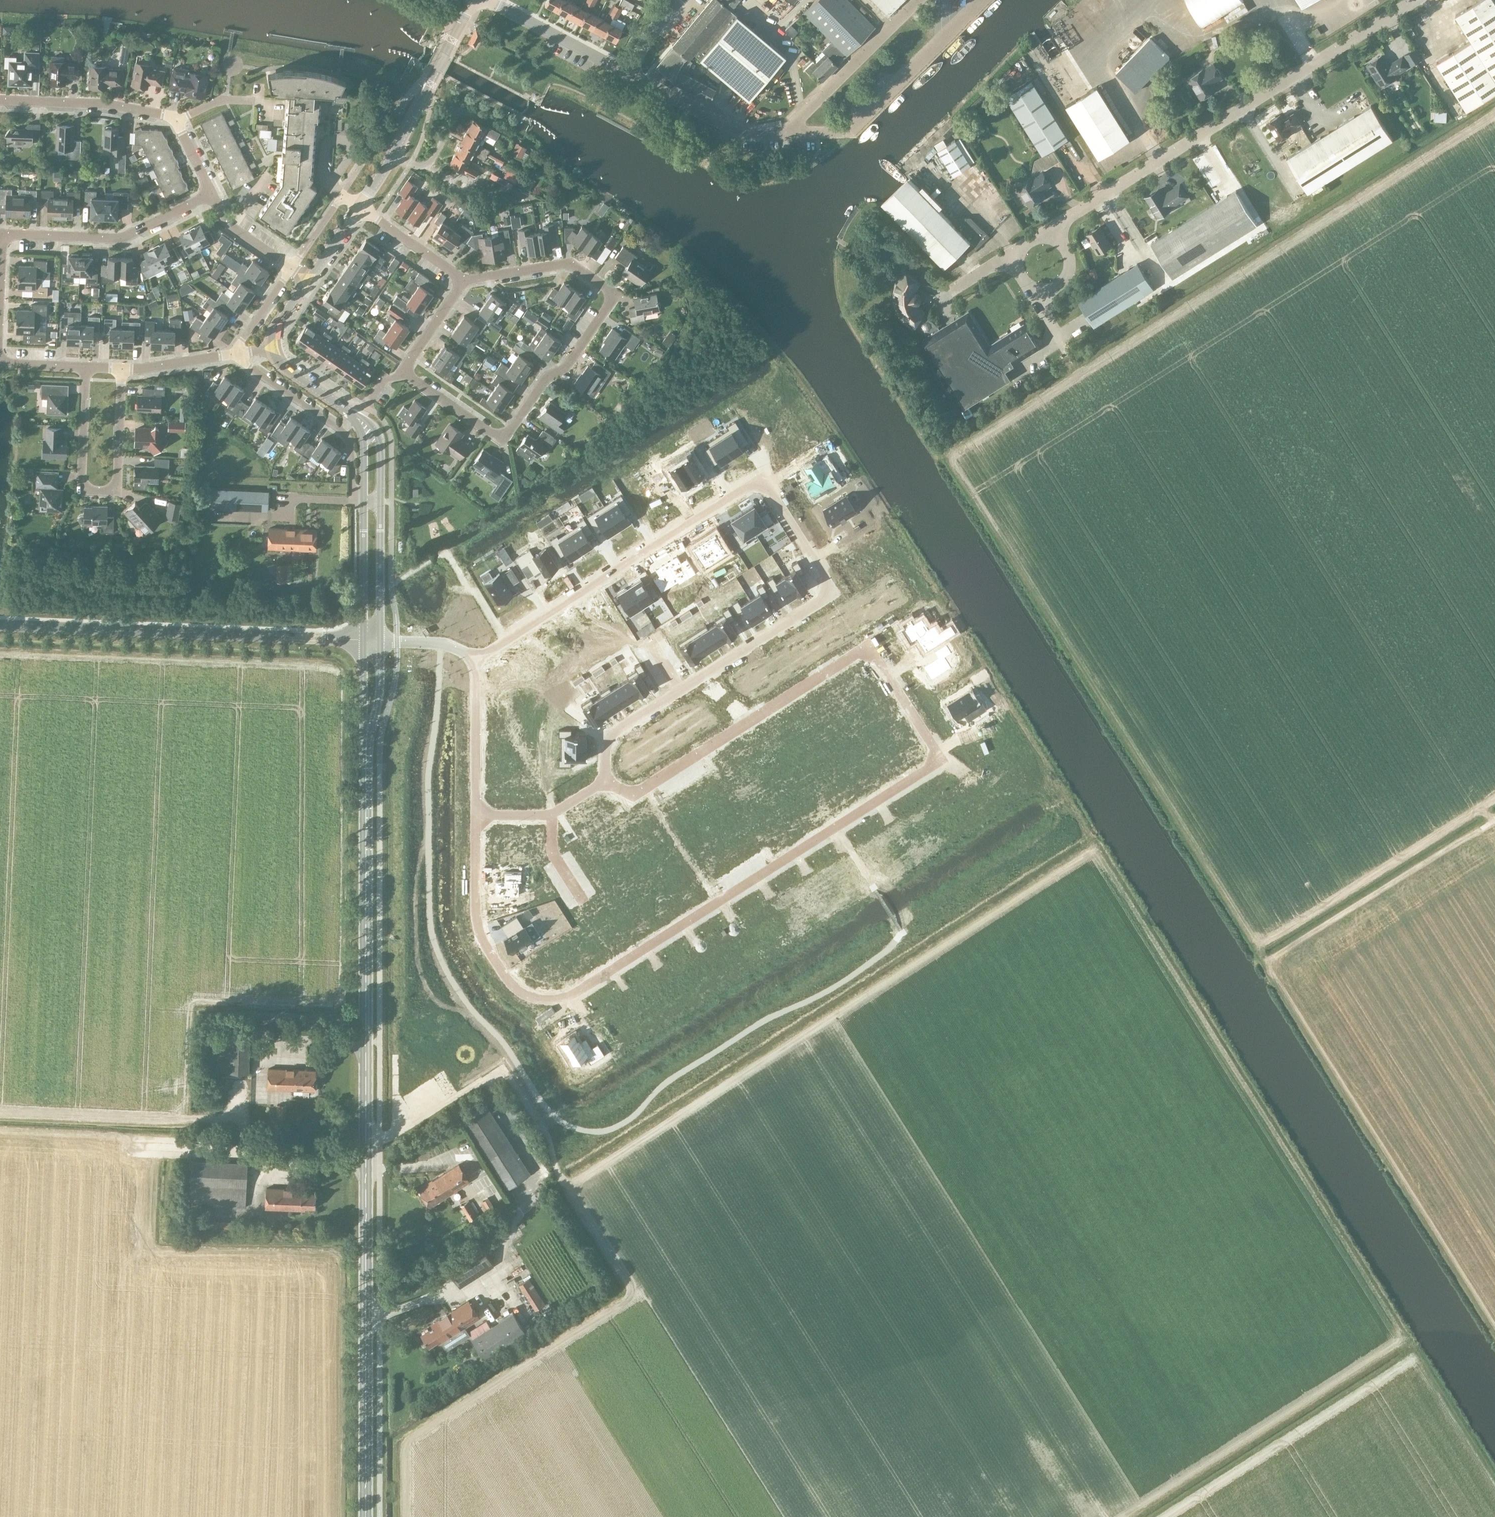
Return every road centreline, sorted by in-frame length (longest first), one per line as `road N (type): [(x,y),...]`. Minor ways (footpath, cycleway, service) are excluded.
road 1 (residential): [(604,780),(634,794),(869,646),(941,760),(555,999),(517,989),(482,939),(475,815)]
road 2 (secondary): [(365,1516),(367,735)]
road 3 (residential): [(475,657),(762,477),(834,592)]
road 4 (residential): [(402,371),(498,439),(545,379),(567,364),(615,294),(570,263),(465,279)]
road 5 (unclassified): [(1051,227),(1414,0)]
road 6 (residential): [(604,780),(605,738),(834,592)]
road 7 (unclassified): [(289,637),(0,625)]
road 8 (residential): [(121,385),(117,491),(81,490),(86,367)]
road 9 (unclassified): [(981,0),(848,132),(784,133)]
road 10 (residential): [(1,234),(120,238),(212,193)]
road 11 (residential): [(238,353),(345,434),(354,495)]
road 12 (unclassified): [(784,133),(918,0)]
road 13 (residential): [(176,121),(105,104),(0,100)]
road 14 (secondary): [(392,154),(473,0)]
road 15 (track): [(505,641),(445,552),(391,585)]
road 16 (unclassified): [(784,133),(744,134),(628,74)]
road 17 (unclassified): [(628,74),(487,0)]
road 18 (residential): [(475,815),(475,657)]
road 19 (residential): [(475,815),(550,815),(604,780)]
road 20 (secondary): [(380,641),(380,502)]
road 21 (secondary): [(363,502),(363,640)]
road 22 (residential): [(465,279),(358,207)]

